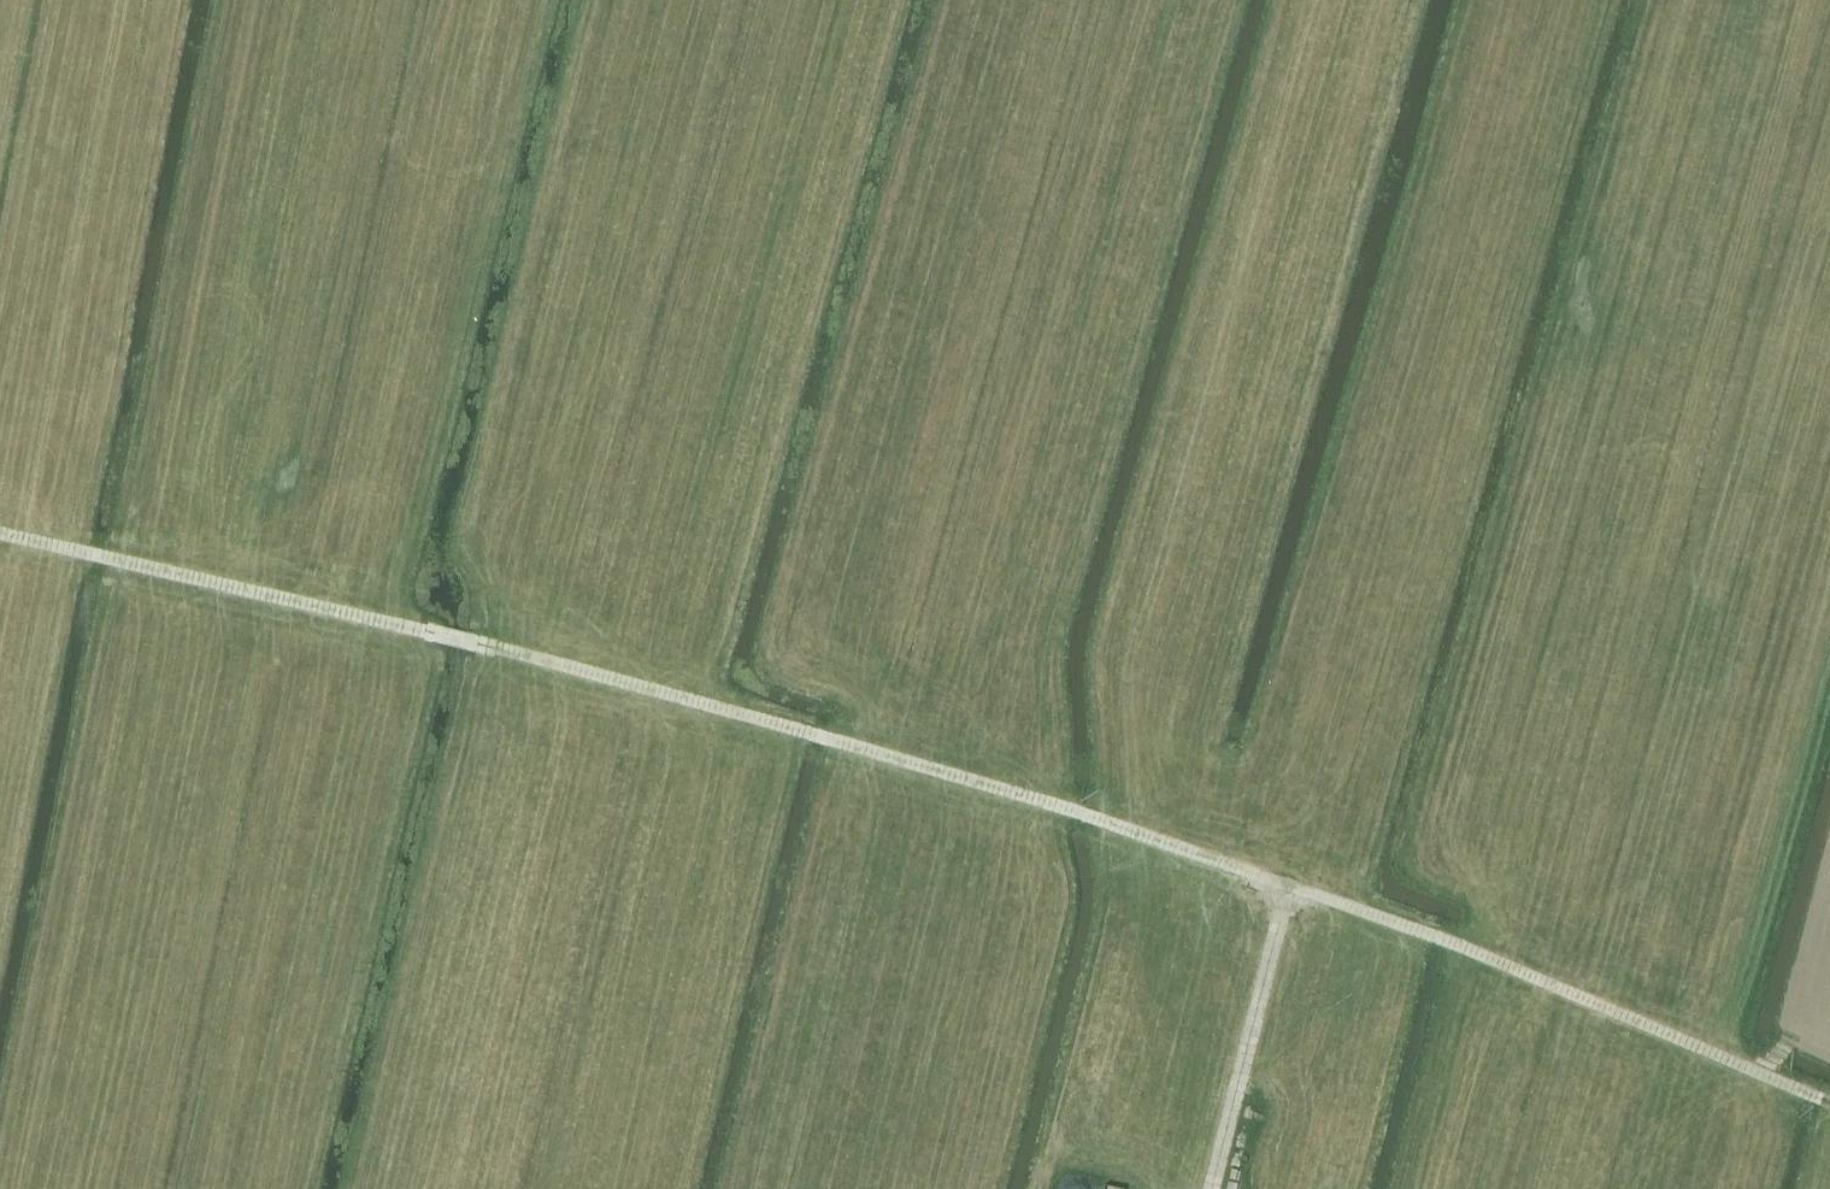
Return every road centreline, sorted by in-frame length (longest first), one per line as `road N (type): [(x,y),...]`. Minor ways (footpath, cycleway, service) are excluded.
road 1 (track): [(1829,1103),(1437,938),(1286,893),(1078,814),(472,642),(0,532)]
road 2 (track): [(1286,893),(1210,1188)]

